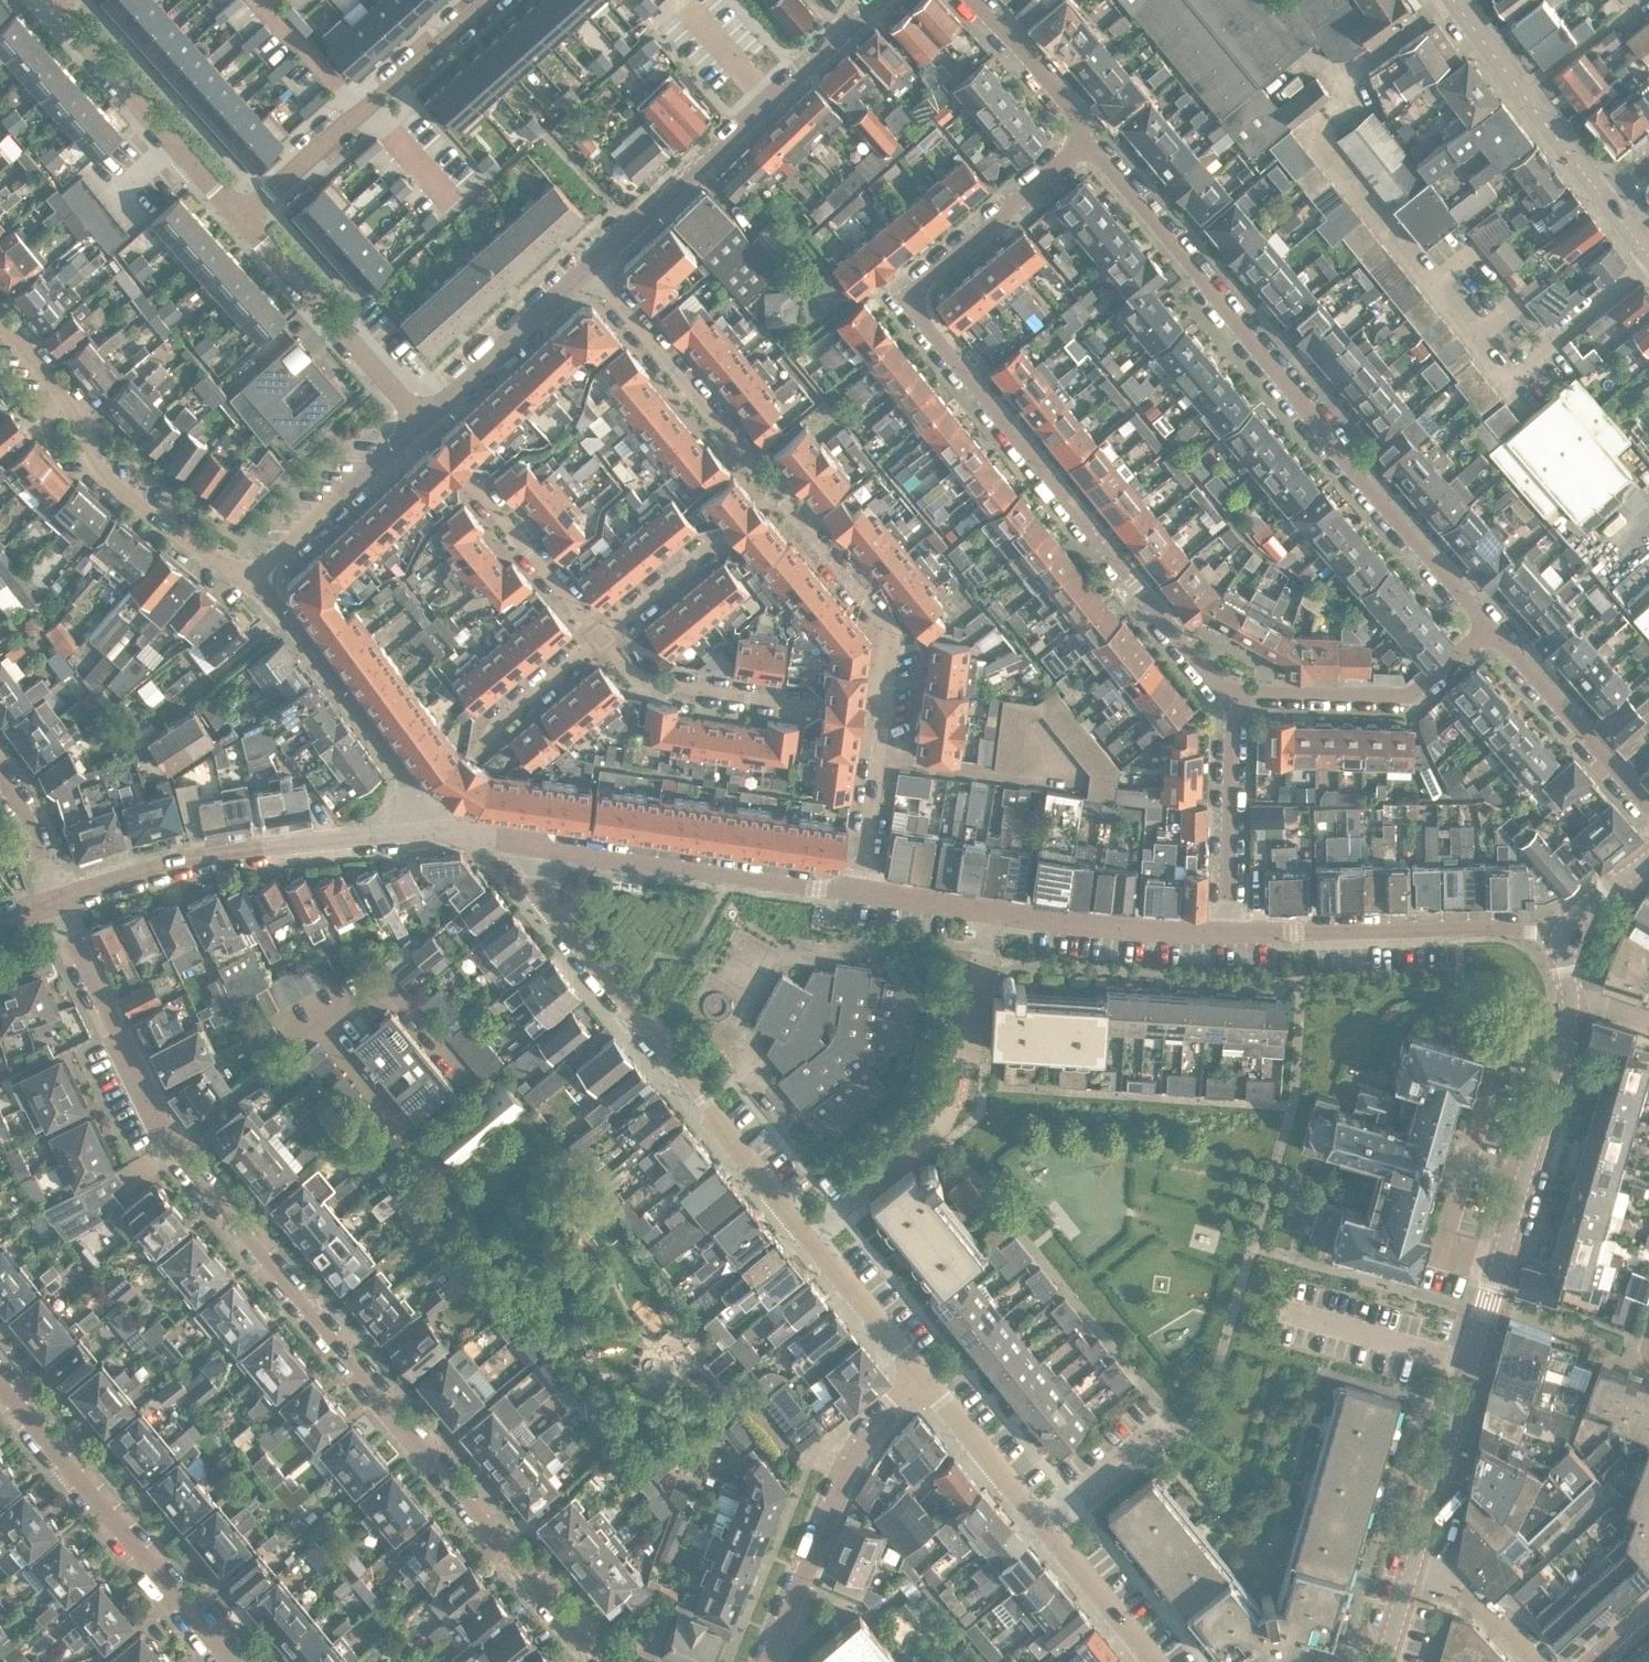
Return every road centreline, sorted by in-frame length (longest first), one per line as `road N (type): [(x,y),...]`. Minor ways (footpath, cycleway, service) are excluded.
road 1 (residential): [(617,1661),(578,1633),(153,1113),(52,897)]
road 2 (residential): [(1085,139),(924,281),(916,301),(923,320),(1214,687),(1234,700)]
road 3 (residential): [(539,846),(540,897),(625,1013),(921,1377)]
road 4 (tertiary): [(1411,1569),(1569,997),(1567,933)]
road 5 (residential): [(1490,625),(1339,454),(1085,139)]
road 6 (residential): [(881,0),(587,269)]
road 7 (residential): [(52,897),(210,852),(437,823)]
road 8 (residential): [(921,1377),(1160,1661)]
road 9 (residential): [(1226,933),(988,915),(858,894)]
road 10 (residential): [(251,579),(177,536),(113,480),(0,321)]
road 11 (residential): [(223,1661),(0,1388)]
road 12 (residential): [(1567,933),(1226,933)]
road 13 (residential): [(764,1661),(849,1467),(882,1413),(921,1377)]
road 14 (residential): [(241,218),(484,0)]
road 15 (residential): [(858,894),(539,846)]
road 16 (residential): [(251,579),(437,823)]
road 17 (residential): [(603,638),(635,679),(883,717)]
road 18 (residential): [(775,501),(587,269)]
road 19 (residential): [(241,218),(66,27),(56,0)]
road 20 (residential): [(1234,700),(1406,698),(1490,625)]
road 21 (residential): [(421,423),(603,638)]
road 22 (residential): [(421,423),(241,218)]
road 23 (residential): [(883,717),(891,644),(775,501)]
road 24 (residential): [(437,823),(487,734),(603,638)]
road 25 (tertiary): [(1603,198),(1455,0)]
road 26 (residential): [(1648,815),(1490,625)]
road 27 (residential): [(1234,700),(1226,933)]
road 28 (residential): [(421,423),(251,579)]
road 29 (residential): [(587,269),(421,423)]
road 30 (residential): [(775,501),(603,638)]
road 31 (residential): [(1085,139),(1075,111),(975,0)]
road 32 (residential): [(858,894),(883,717)]
road 33 (residential): [(1534,1661),(1468,1594),(1411,1569)]
road 34 (residential): [(0,782),(27,819),(52,897)]

